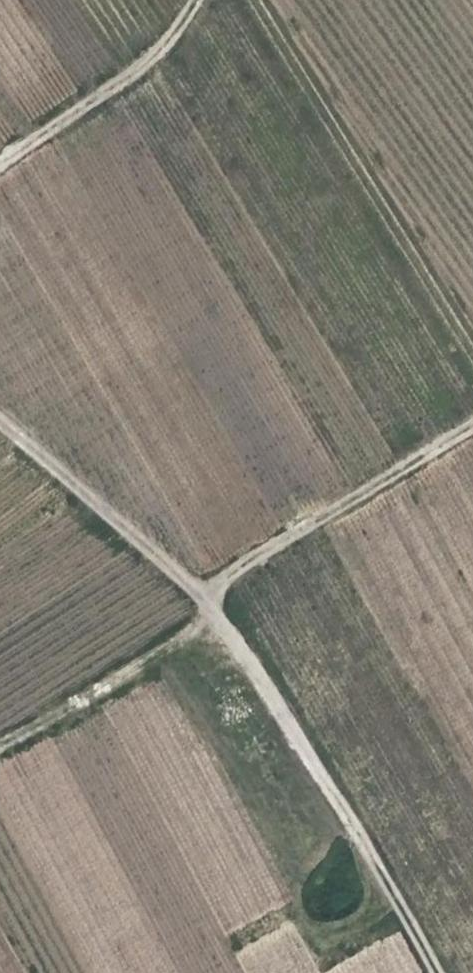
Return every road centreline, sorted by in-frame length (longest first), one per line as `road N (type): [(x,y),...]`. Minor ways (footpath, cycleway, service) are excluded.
road 1 (track): [(437,972),(216,612),(0,422)]
road 2 (track): [(472,426),(202,596)]
road 3 (track): [(0,163),(163,49),(196,0)]
road 4 (track): [(0,748),(216,612)]

